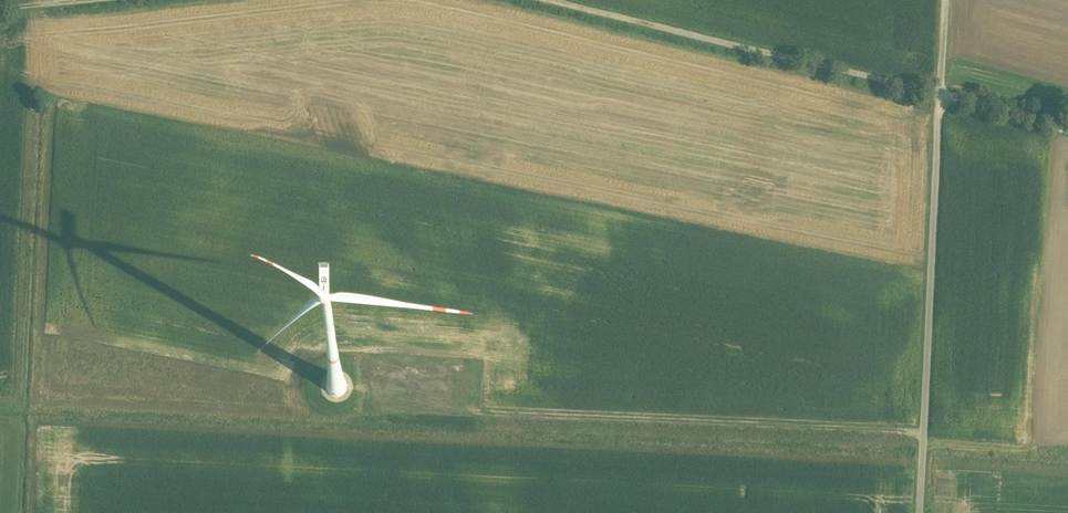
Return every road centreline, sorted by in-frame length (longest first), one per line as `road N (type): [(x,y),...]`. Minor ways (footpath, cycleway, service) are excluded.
road 1 (track): [(926,435),(374,411)]
road 2 (track): [(537,0),(942,97)]
road 3 (unclassified): [(922,512),(942,97)]
road 4 (track): [(0,14),(135,0)]
road 5 (track): [(942,97),(1067,132)]

